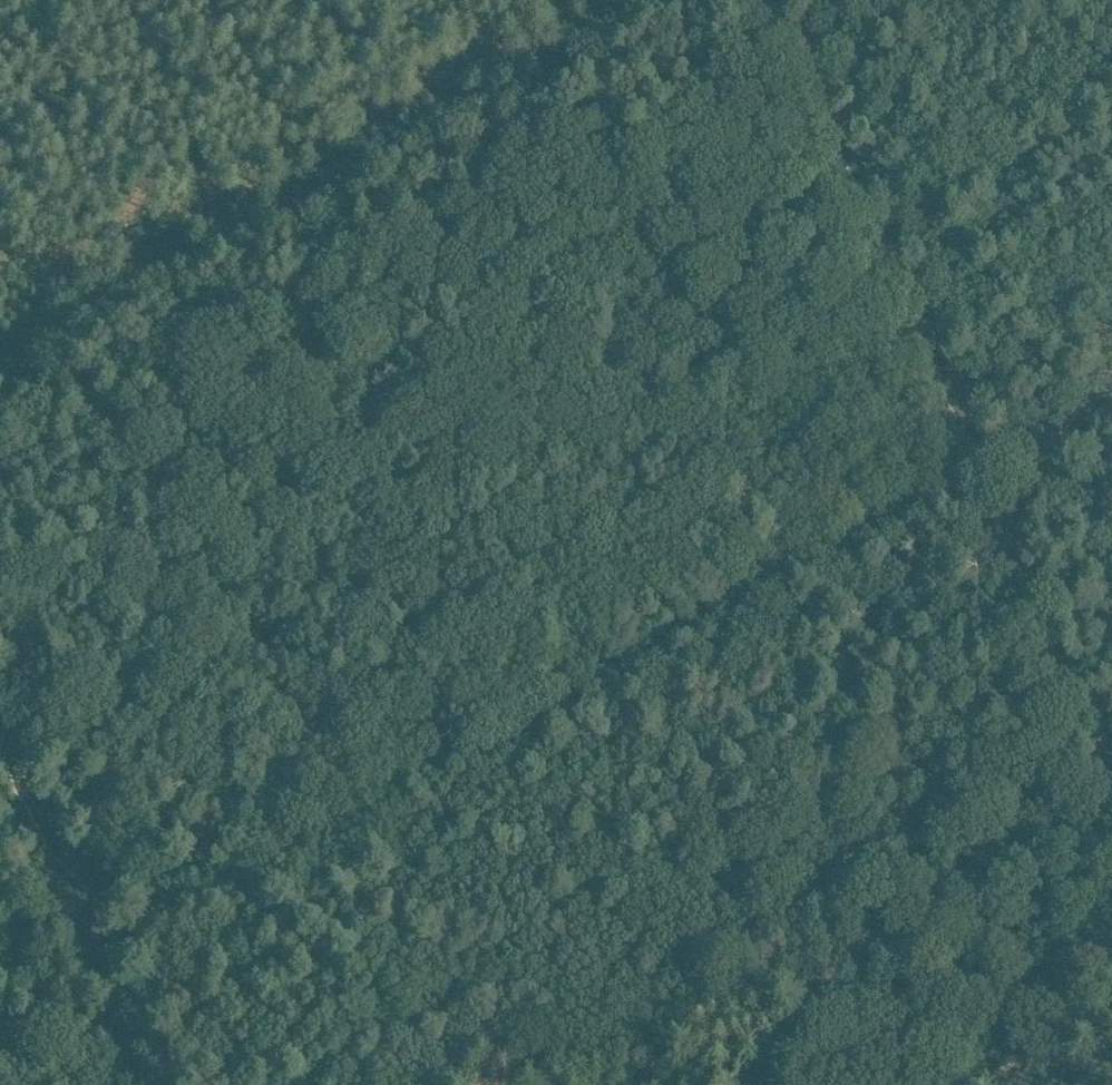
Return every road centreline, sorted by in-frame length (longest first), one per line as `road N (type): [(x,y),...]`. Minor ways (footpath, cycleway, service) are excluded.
road 1 (track): [(1111,1020),(989,1084)]

